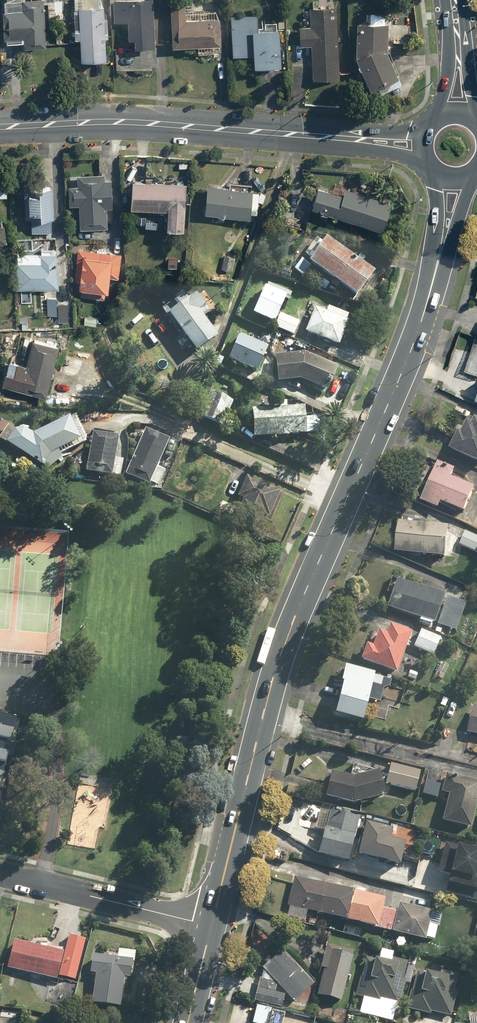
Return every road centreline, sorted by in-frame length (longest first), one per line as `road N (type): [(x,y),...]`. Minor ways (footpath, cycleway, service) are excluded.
road 1 (secondary): [(443,238),(397,381),(291,622),(210,925)]
road 2 (tertiary): [(0,126),(115,122),(318,136)]
road 3 (residential): [(0,873),(210,925)]
road 4 (secondary): [(430,124),(447,74),(449,0)]

